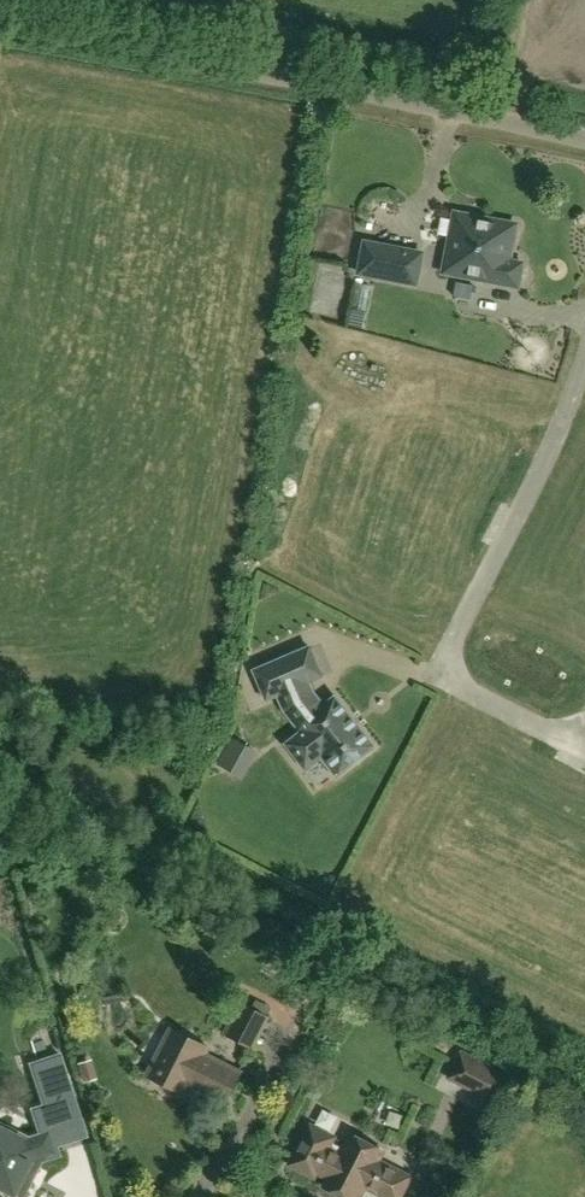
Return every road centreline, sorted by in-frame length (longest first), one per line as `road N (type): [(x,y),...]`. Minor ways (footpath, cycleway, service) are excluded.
road 1 (unclassified): [(584,139),(0,27)]
road 2 (residential): [(584,362),(564,422),(436,673),(584,755)]

